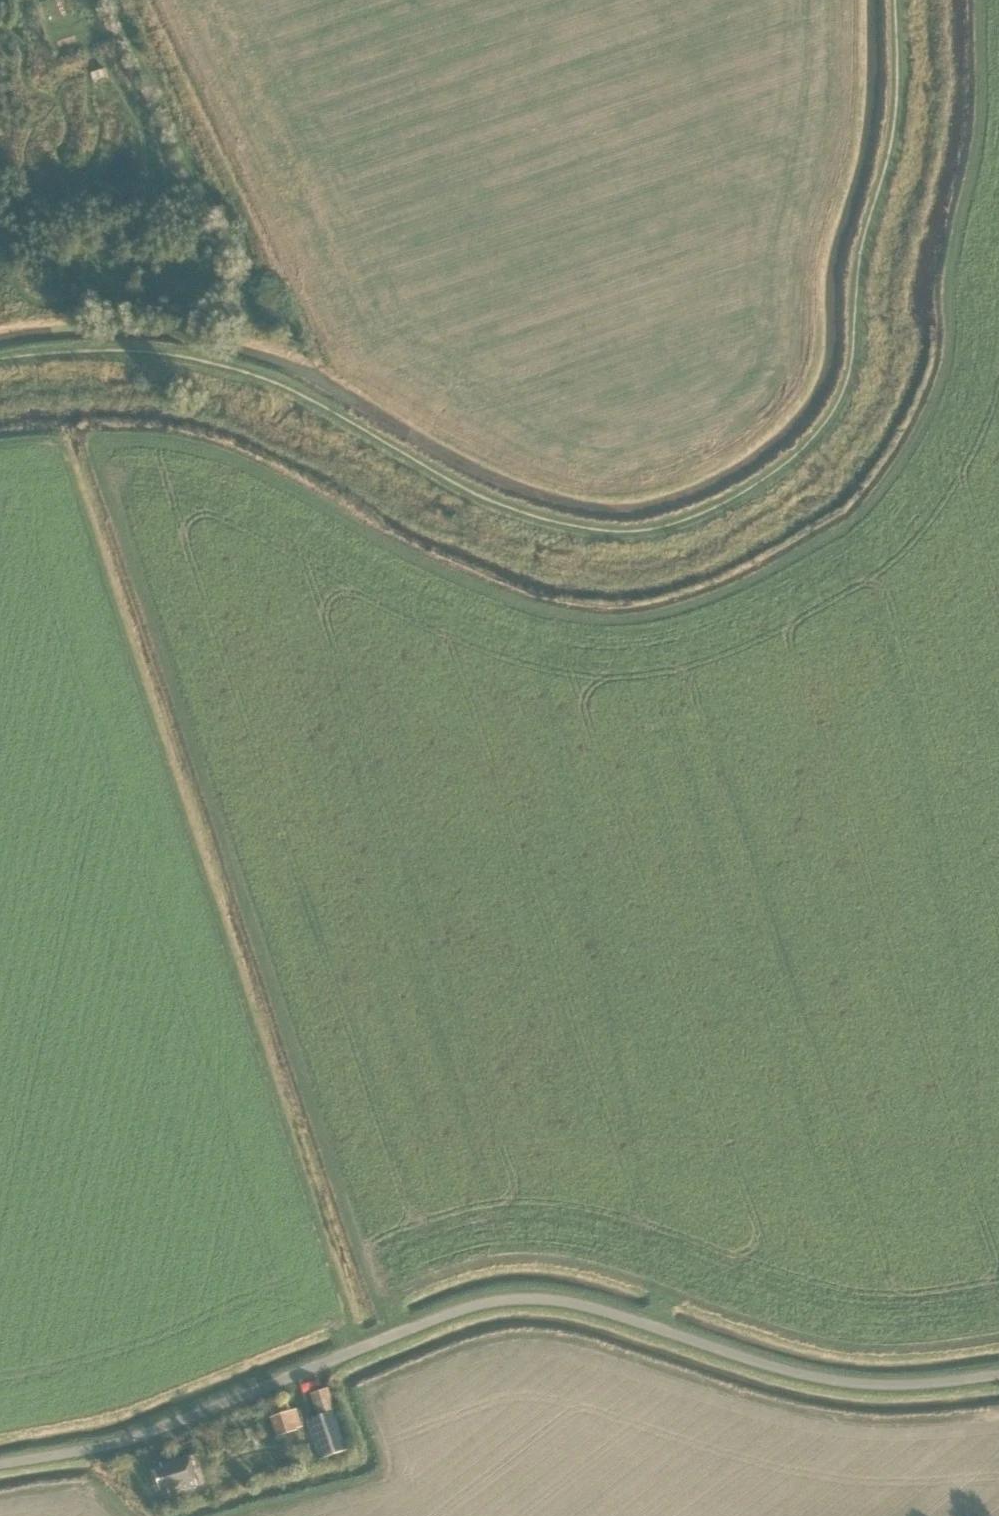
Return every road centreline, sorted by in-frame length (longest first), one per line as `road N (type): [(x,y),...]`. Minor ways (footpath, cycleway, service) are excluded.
road 1 (unclassified): [(0,1463),(174,1423),(501,1299),(588,1306),(842,1381),(998,1374)]

